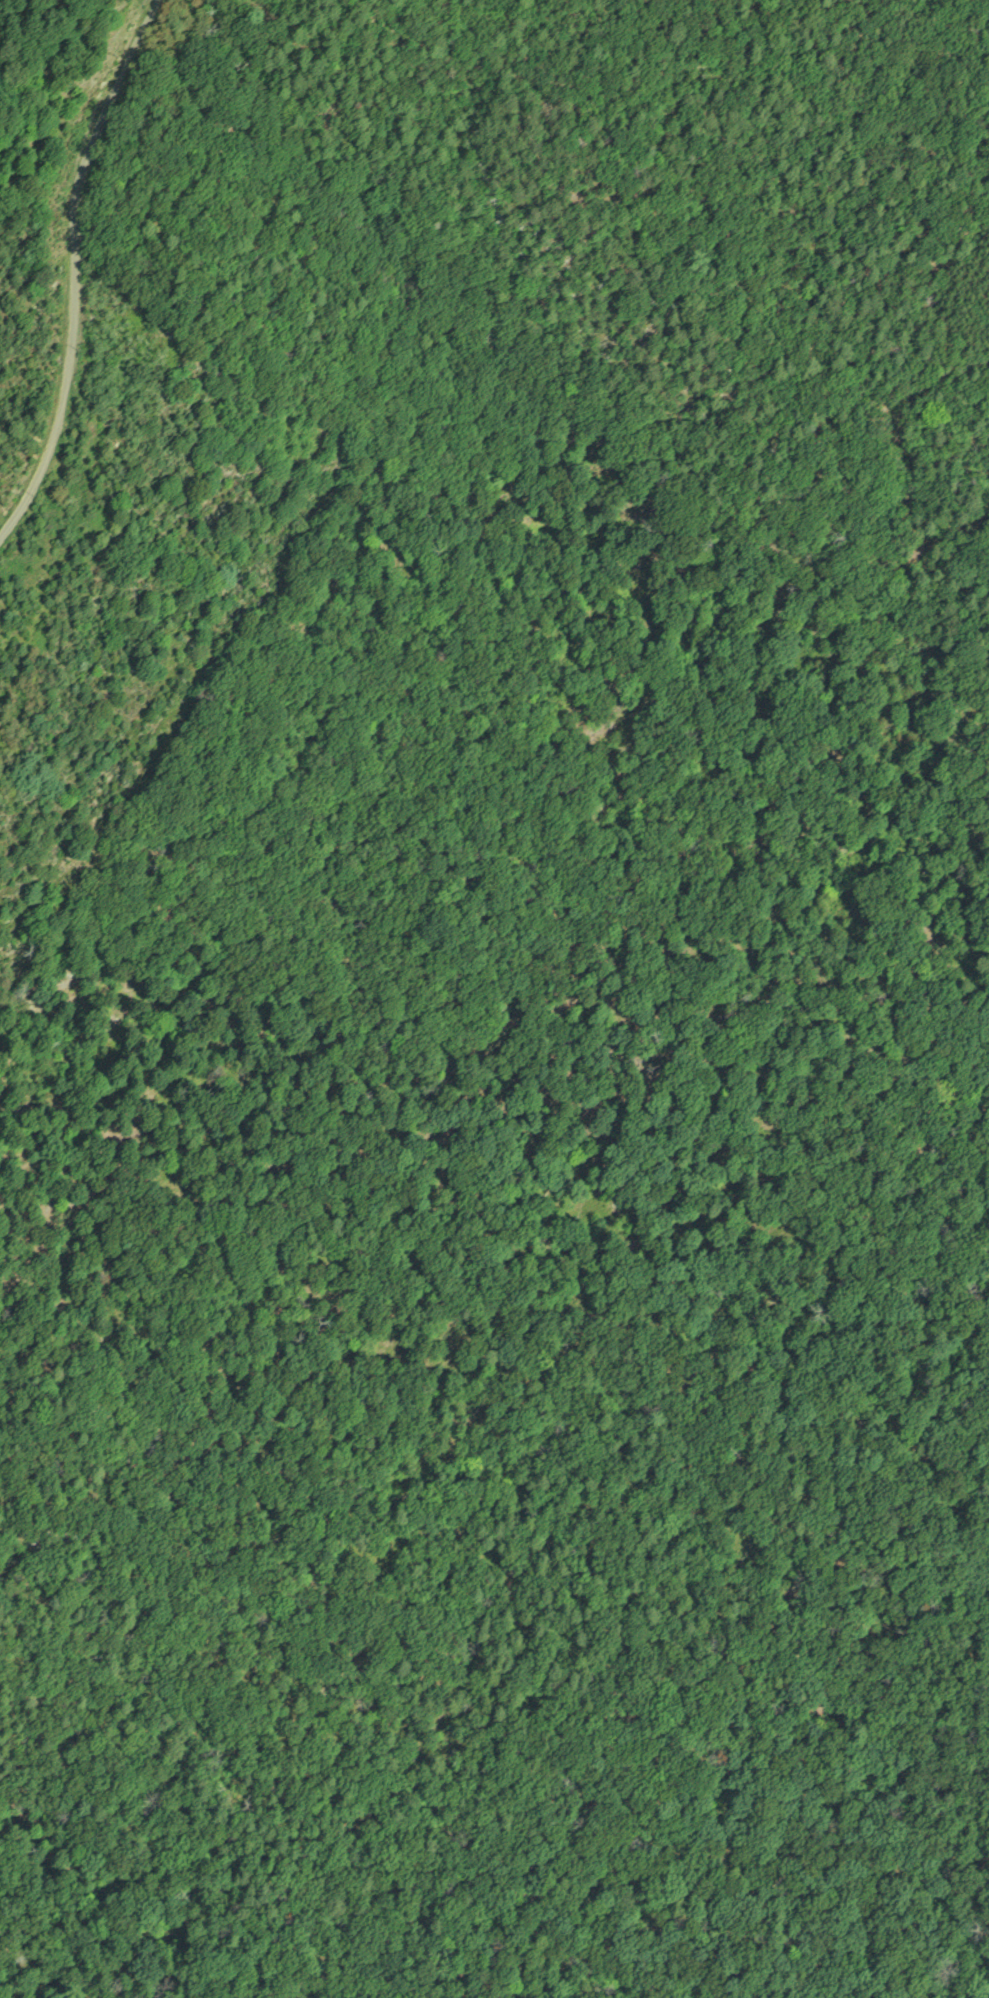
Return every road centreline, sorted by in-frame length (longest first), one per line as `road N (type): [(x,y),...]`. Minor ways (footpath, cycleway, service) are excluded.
road 1 (track): [(160,0),(91,194),(86,294),(115,492),(91,546),(0,681)]

